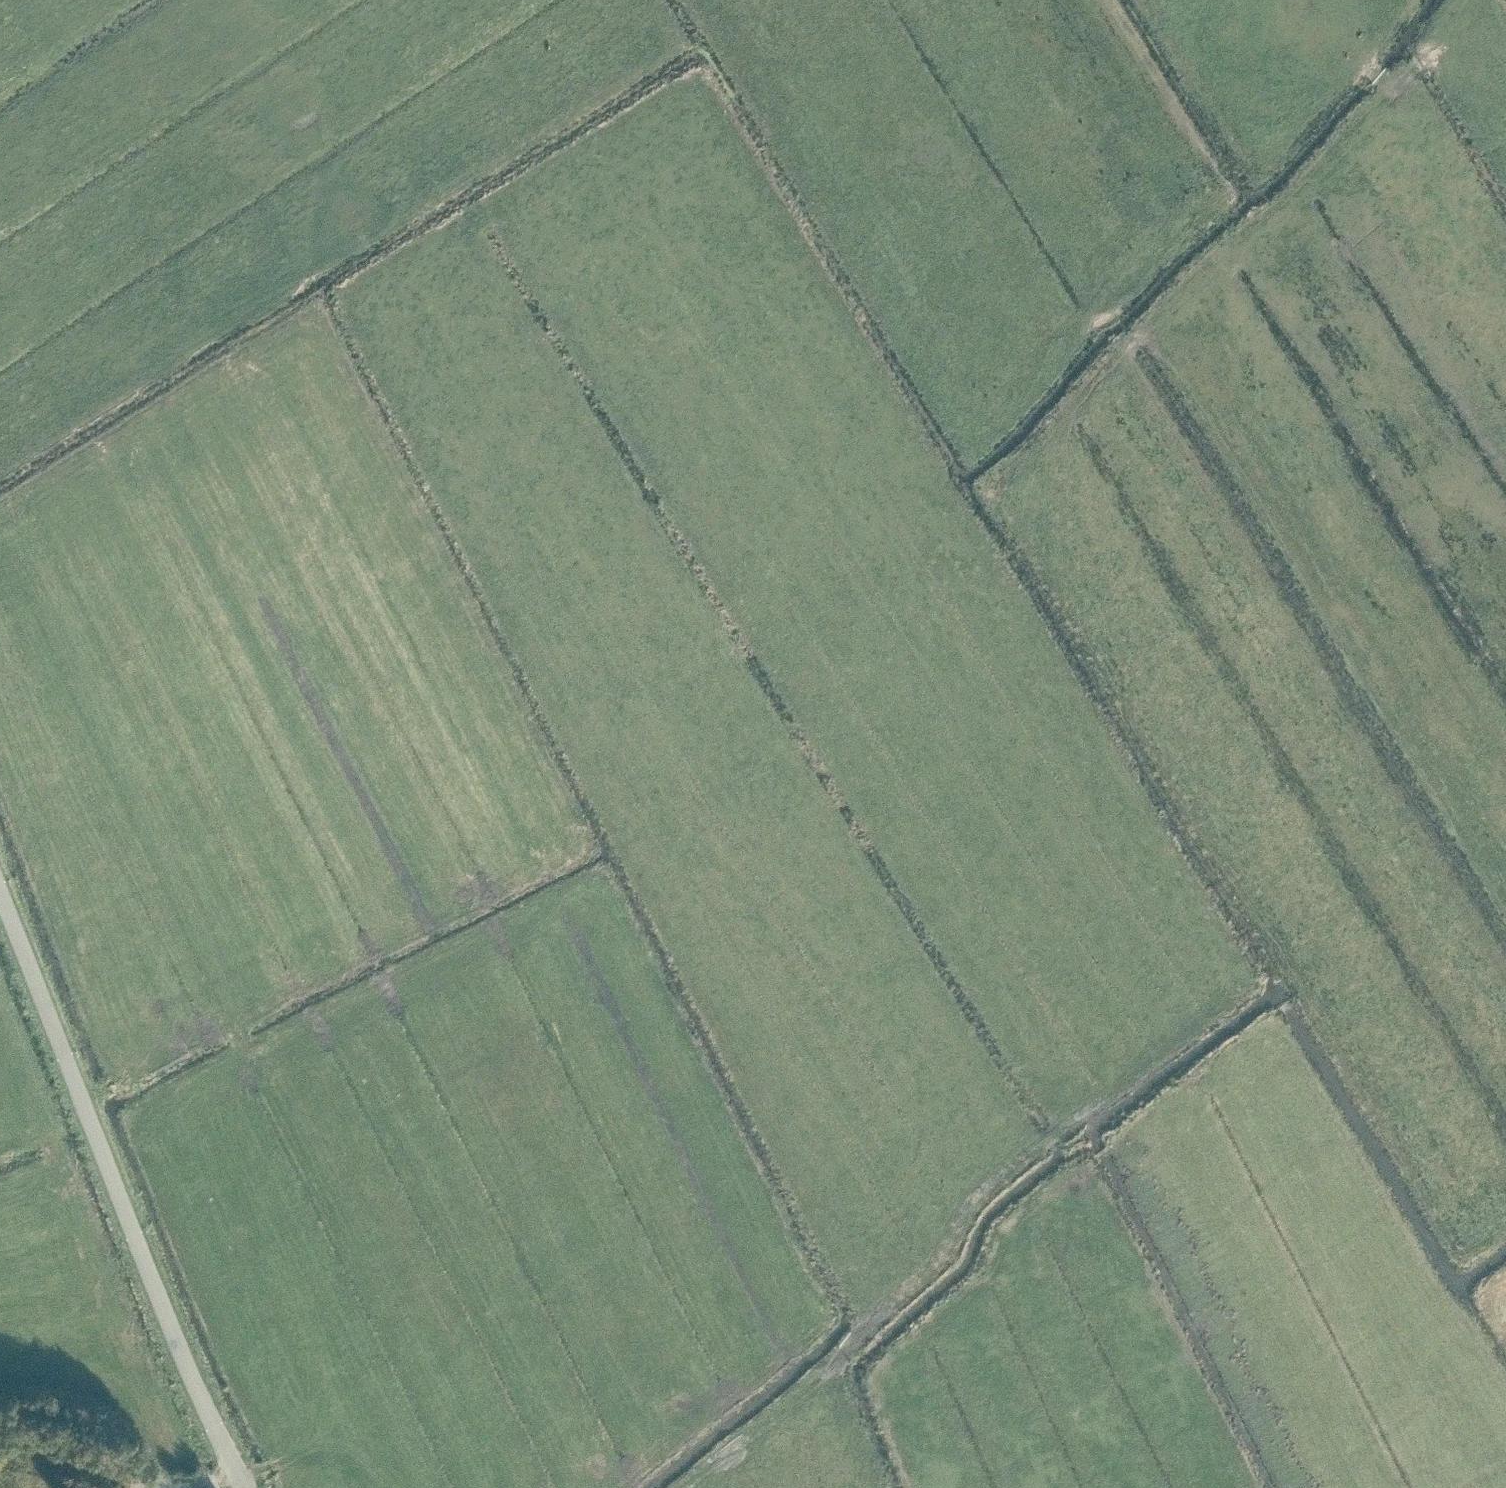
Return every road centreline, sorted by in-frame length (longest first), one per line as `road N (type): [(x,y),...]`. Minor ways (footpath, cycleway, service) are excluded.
road 1 (unclassified): [(0,911),(157,1312),(241,1487)]

